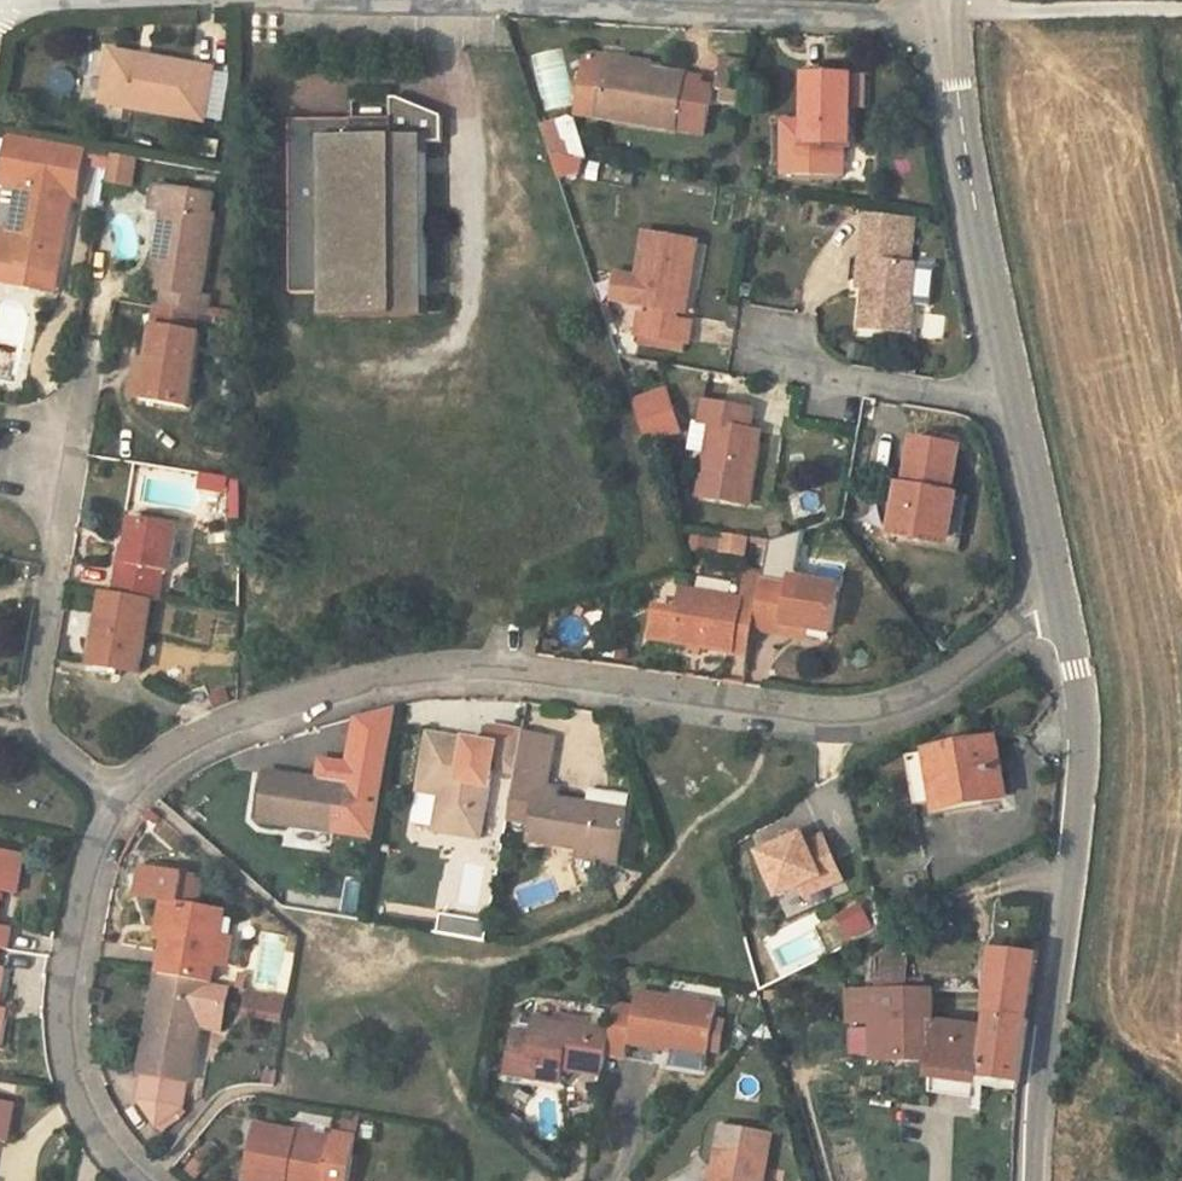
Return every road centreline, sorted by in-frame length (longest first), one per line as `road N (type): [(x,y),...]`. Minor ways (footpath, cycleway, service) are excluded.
road 1 (residential): [(114,798),(175,746),(241,712),(434,667),(524,668),(770,705),(861,710),(911,703),(961,680),(1017,629),(1061,606)]
road 2 (tertiary): [(1036,1180),(1084,795),(1084,713),(1061,606)]
road 3 (unclassified): [(389,0),(947,18)]
road 4 (residential): [(77,417),(34,709),(48,743),(114,798)]
road 5 (residential): [(137,1180),(104,1147),(65,1070),(58,997),(89,848),(114,798)]
road 6 (tertiary): [(1010,392),(947,18)]
road 7 (residential): [(1010,392),(976,397),(796,366),(779,338)]
road 8 (unclassified): [(1181,9),(977,9),(947,18)]
road 9 (tertiary): [(1061,606),(1010,392)]
road 10 (unclassified): [(16,3),(154,0)]

